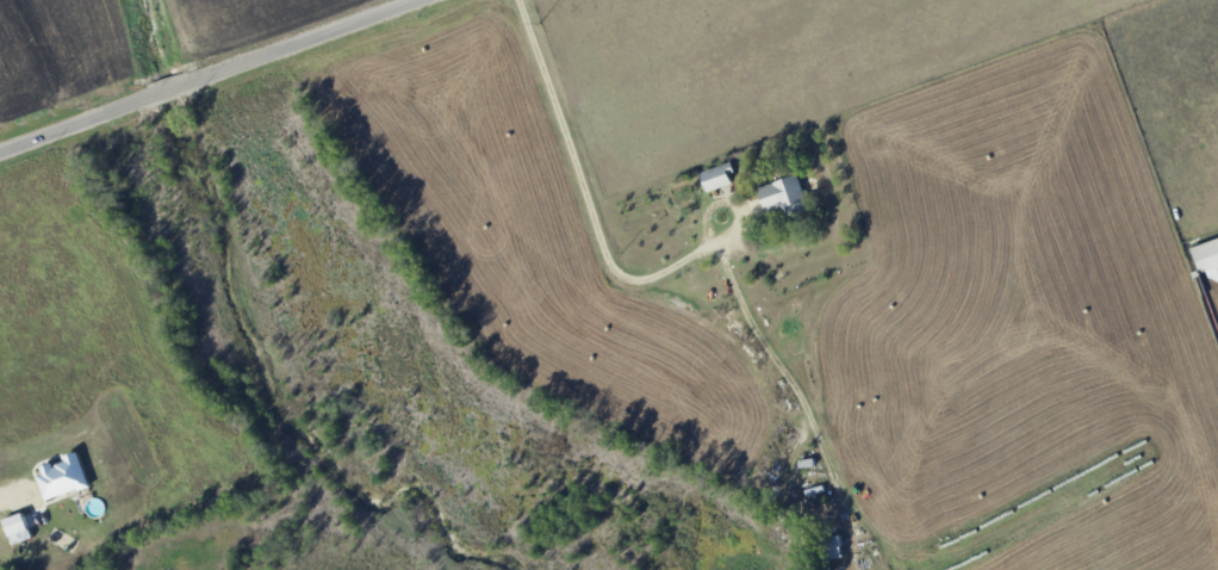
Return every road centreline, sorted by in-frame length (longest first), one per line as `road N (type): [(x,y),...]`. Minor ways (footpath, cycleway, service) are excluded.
road 1 (residential): [(0,151),(416,0)]

